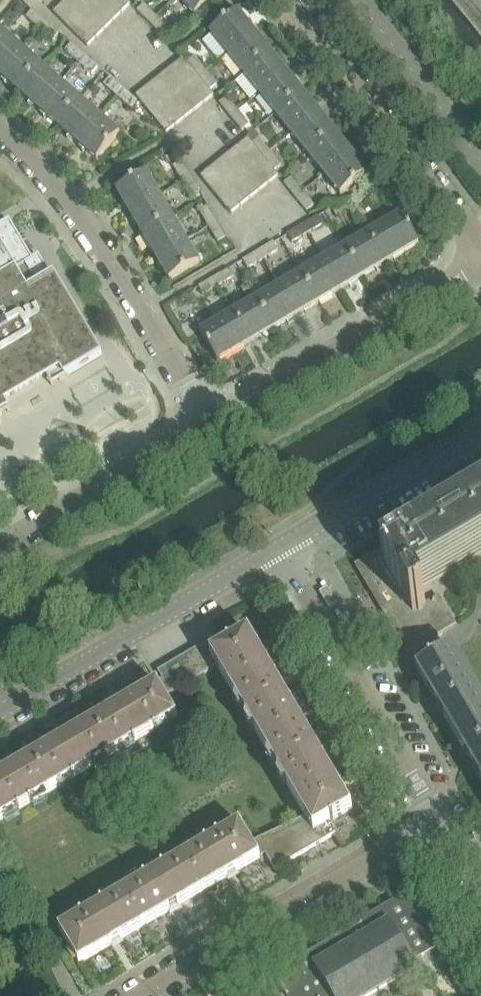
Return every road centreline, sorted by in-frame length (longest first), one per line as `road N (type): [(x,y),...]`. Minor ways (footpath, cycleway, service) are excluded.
road 1 (residential): [(208,418),(72,198),(0,127)]
road 2 (residential): [(131,995),(439,815)]
road 3 (unclassified): [(0,706),(277,542)]
road 4 (residential): [(439,815),(277,542)]
road 5 (residential): [(208,418),(480,257)]
road 6 (residential): [(480,235),(385,108),(288,0)]
road 7 (residential): [(0,542),(208,418)]
road 8 (unclassified): [(277,542),(480,426)]

